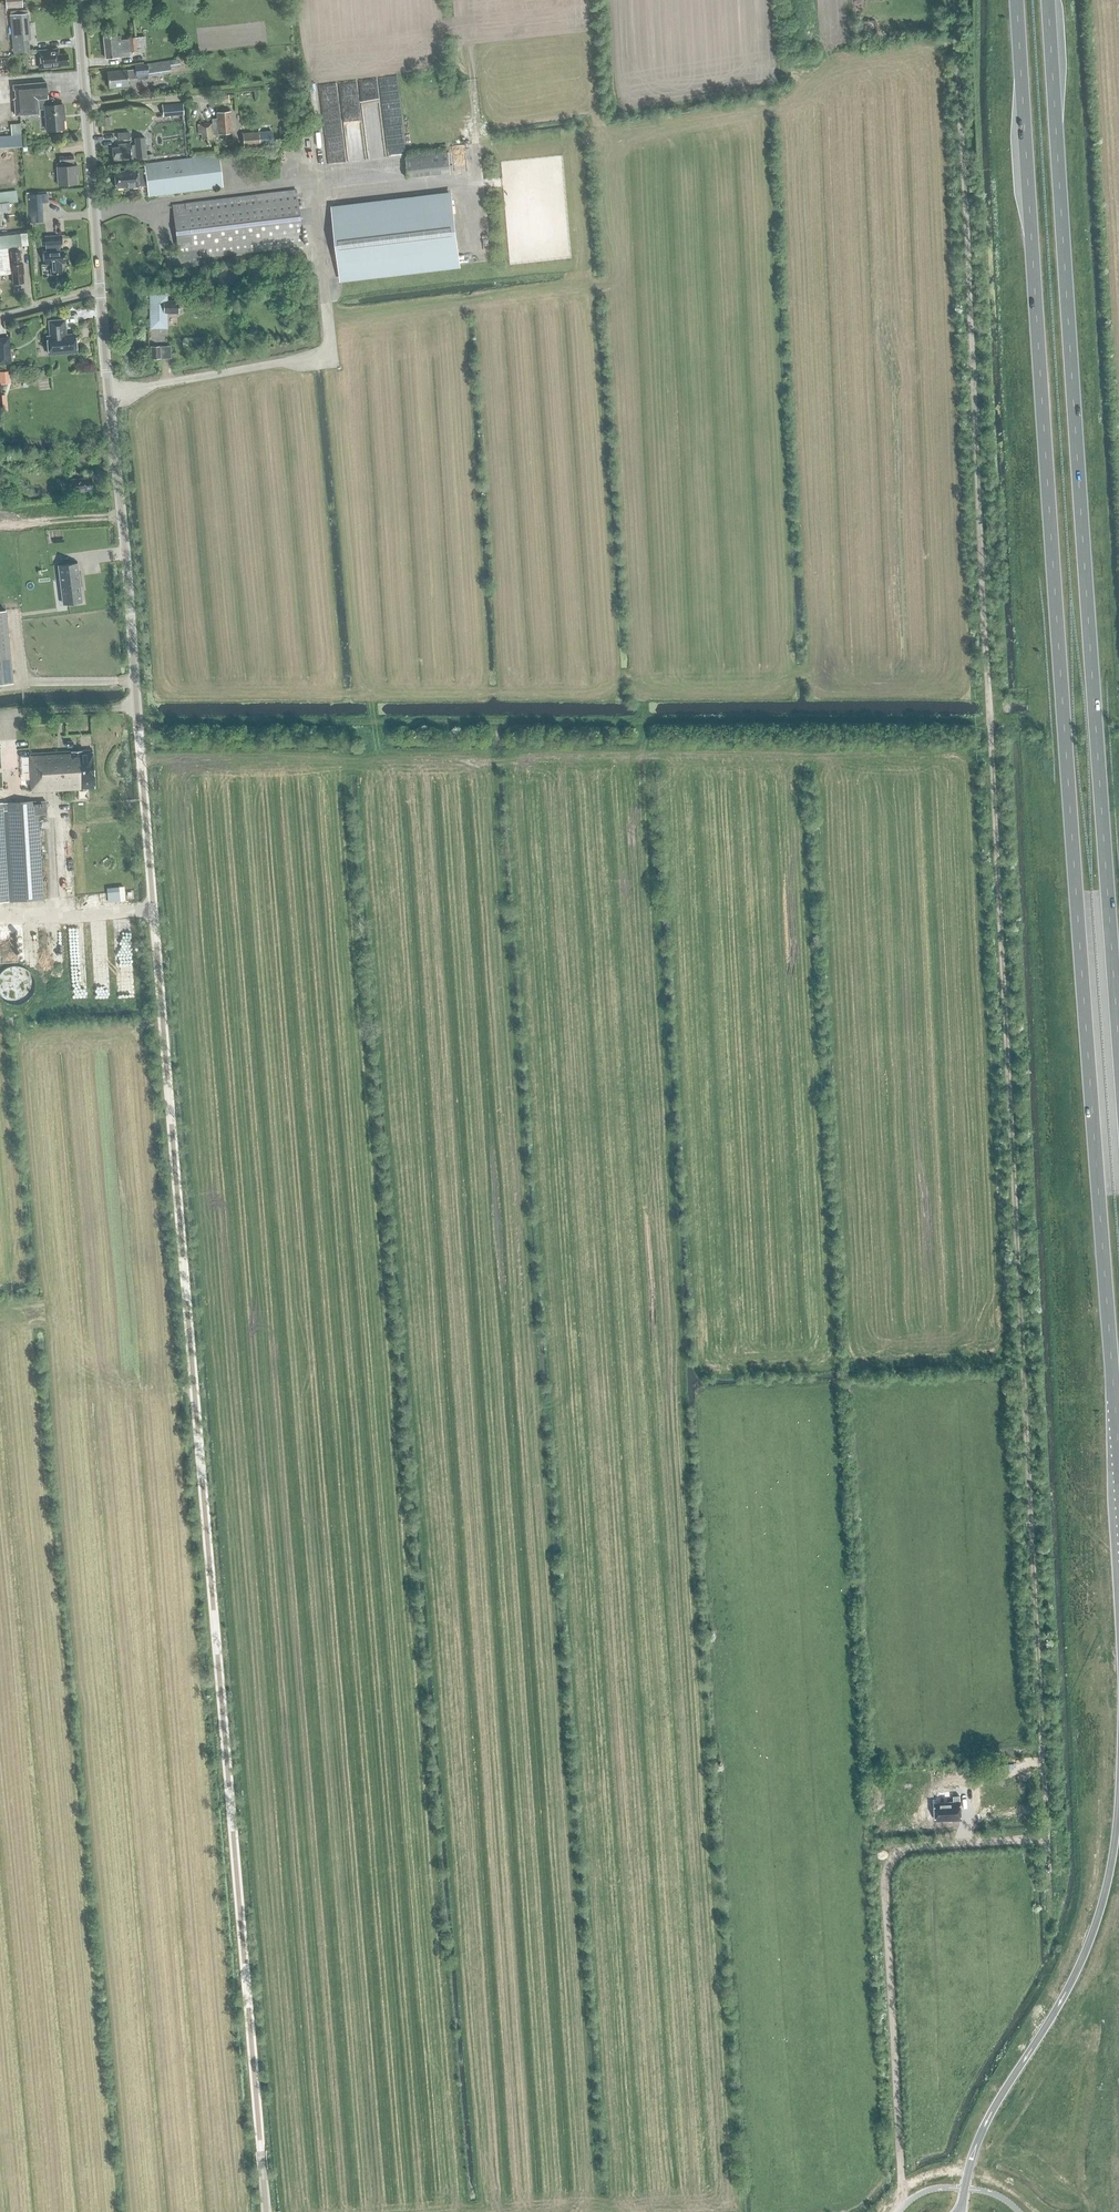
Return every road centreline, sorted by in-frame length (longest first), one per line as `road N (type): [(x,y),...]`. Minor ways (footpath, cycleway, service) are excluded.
road 1 (unclassified): [(267,2211),(77,0)]
road 2 (track): [(903,2205),(886,1882),(893,1862),(914,1846),(1044,1832),(1047,1816),(988,723)]
road 3 (trunk): [(1016,0),(1118,1461)]
road 4 (trunk): [(1118,1045),(1048,0)]
road 5 (track): [(988,723),(956,0)]
road 6 (trunk): [(1118,1797),(1112,1866),(1091,1939),(979,2137),(960,2211)]

